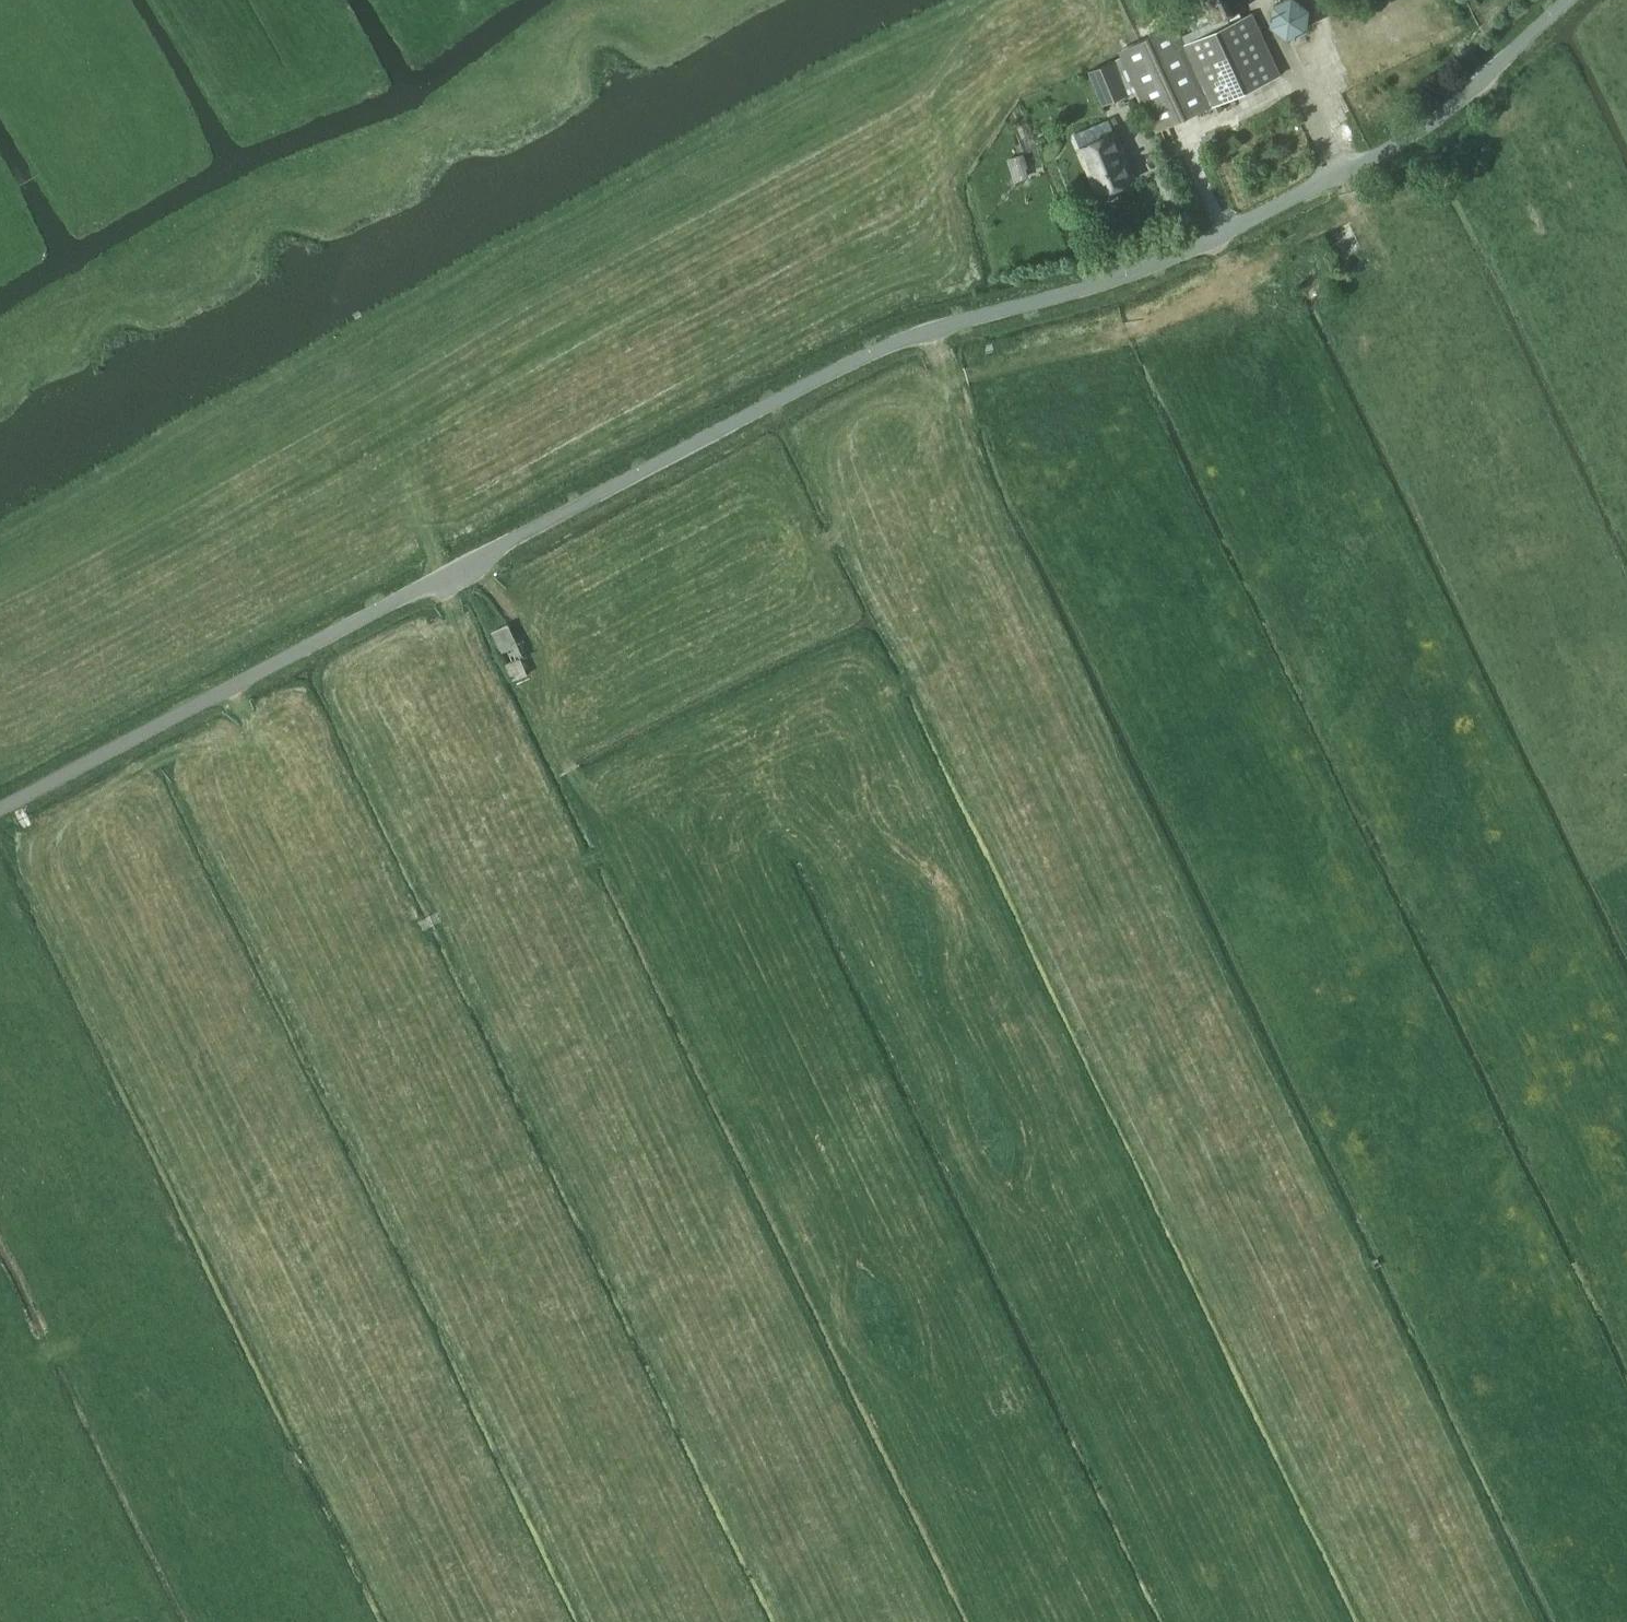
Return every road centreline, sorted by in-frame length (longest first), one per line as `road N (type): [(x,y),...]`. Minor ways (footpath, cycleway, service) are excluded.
road 1 (unclassified): [(0,809),(842,366),(930,331),(1124,278),(1227,233),(1419,132),(1568,0)]

